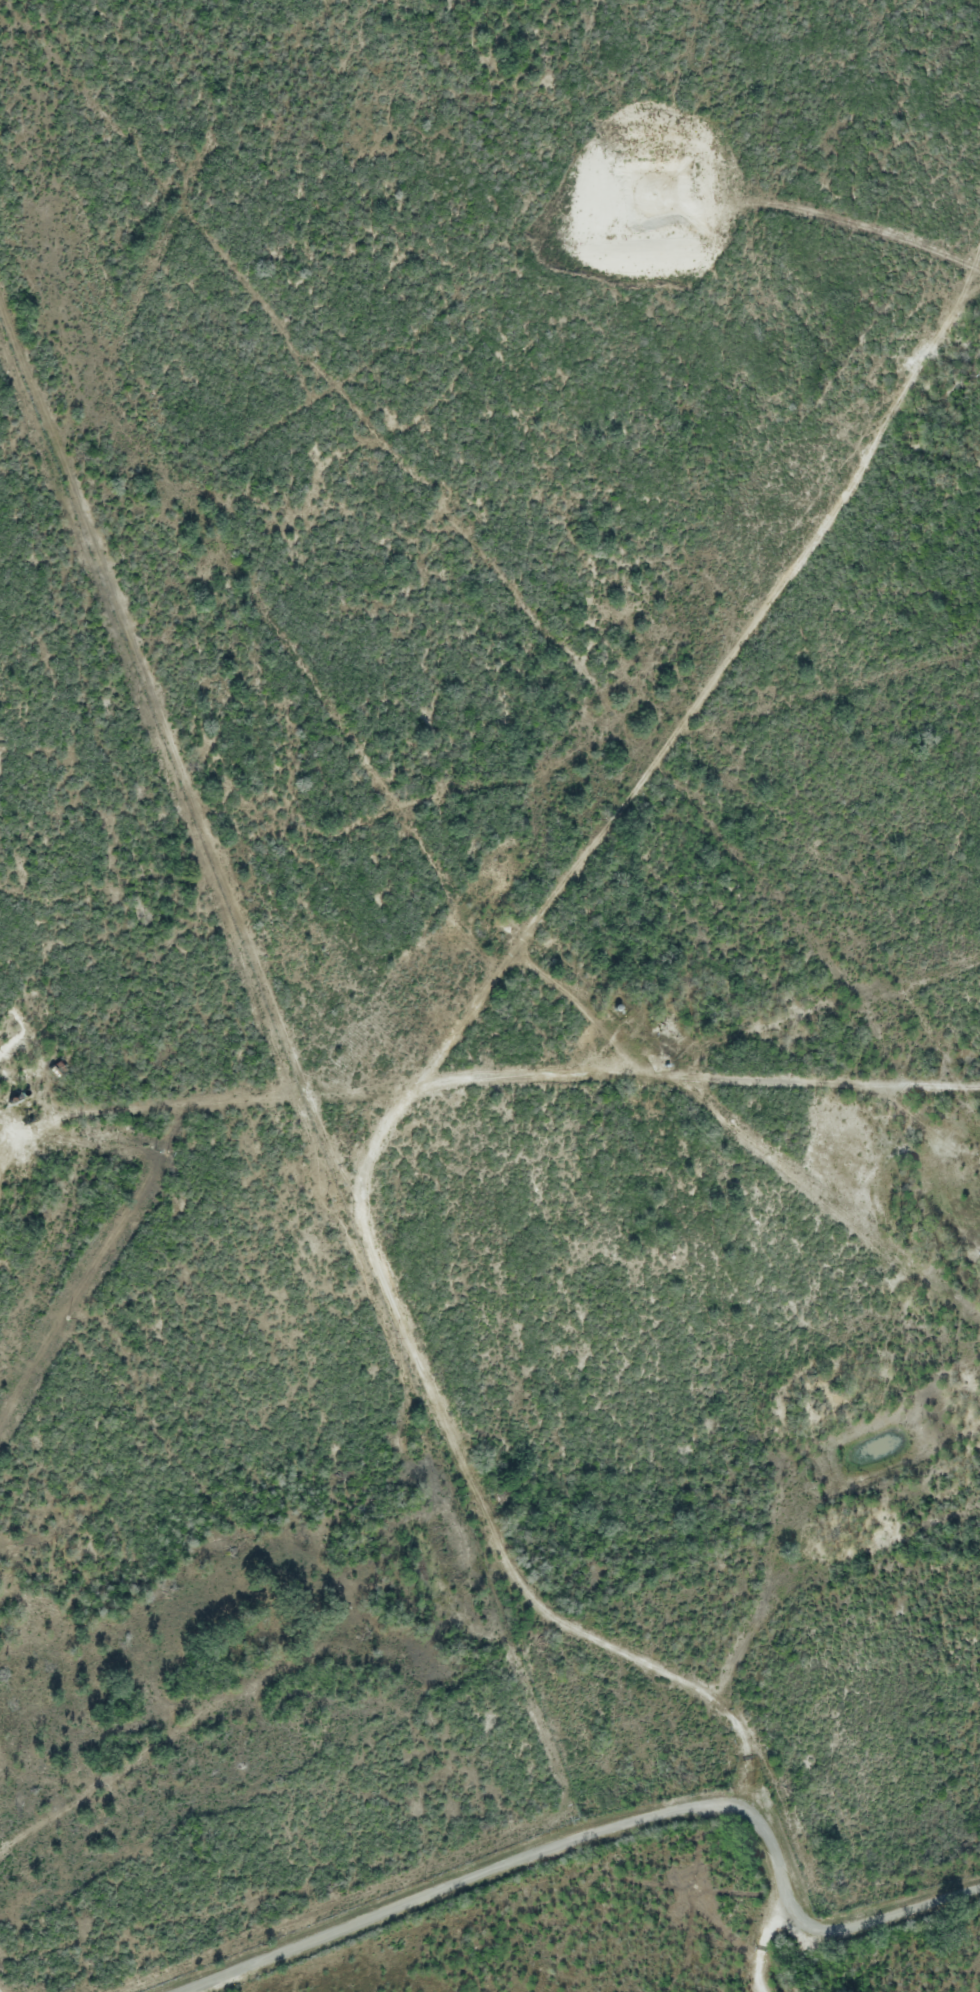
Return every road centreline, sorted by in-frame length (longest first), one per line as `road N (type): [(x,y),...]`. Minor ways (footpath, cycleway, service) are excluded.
road 1 (residential): [(189,1991),(586,1837),(693,1810),(752,1816),(774,1844),(796,1912),(811,1928),(861,1930),(979,1890)]

